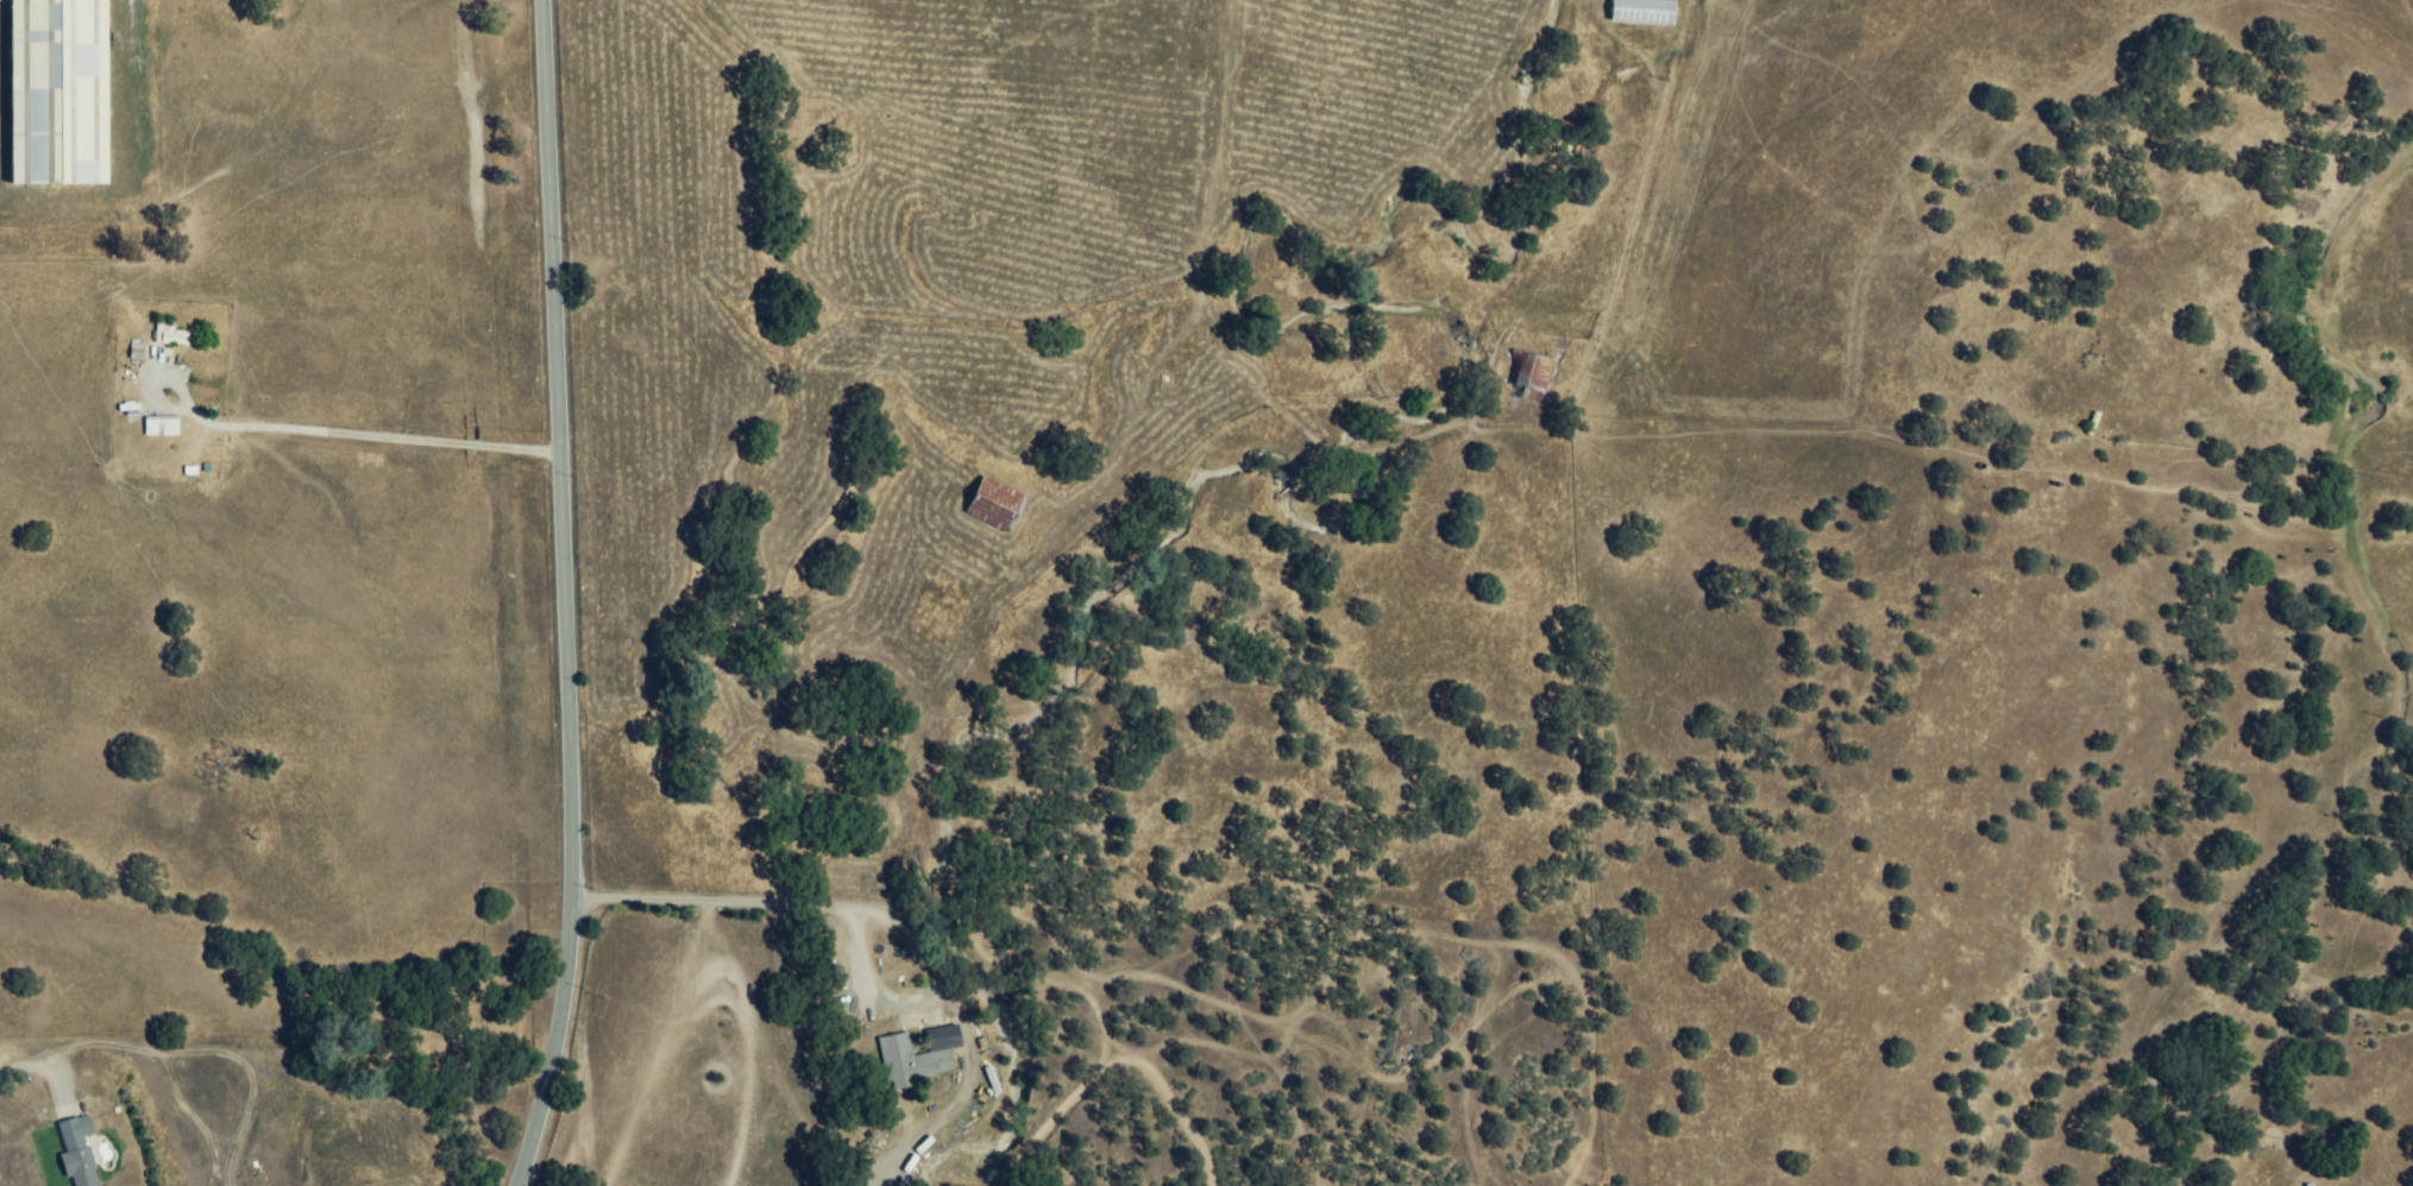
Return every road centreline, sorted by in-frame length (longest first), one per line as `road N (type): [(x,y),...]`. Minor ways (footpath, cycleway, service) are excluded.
road 1 (tertiary): [(516,1185),(560,1023),(571,900),(542,0)]

